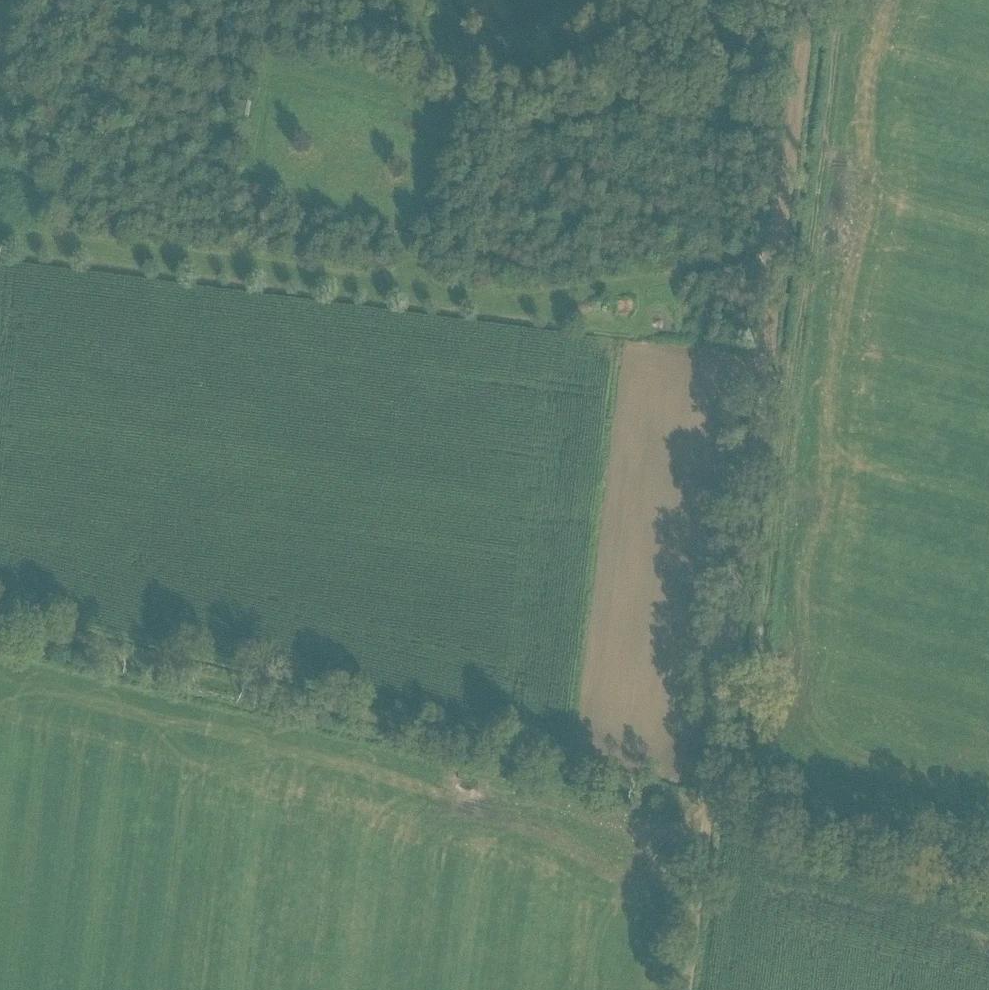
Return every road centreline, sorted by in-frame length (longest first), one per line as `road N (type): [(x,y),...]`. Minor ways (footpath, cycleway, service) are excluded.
road 1 (track): [(710,804),(808,0)]
road 2 (track): [(0,630),(710,804)]
road 3 (track): [(710,804),(988,874)]
road 4 (track): [(686,989),(710,804)]

